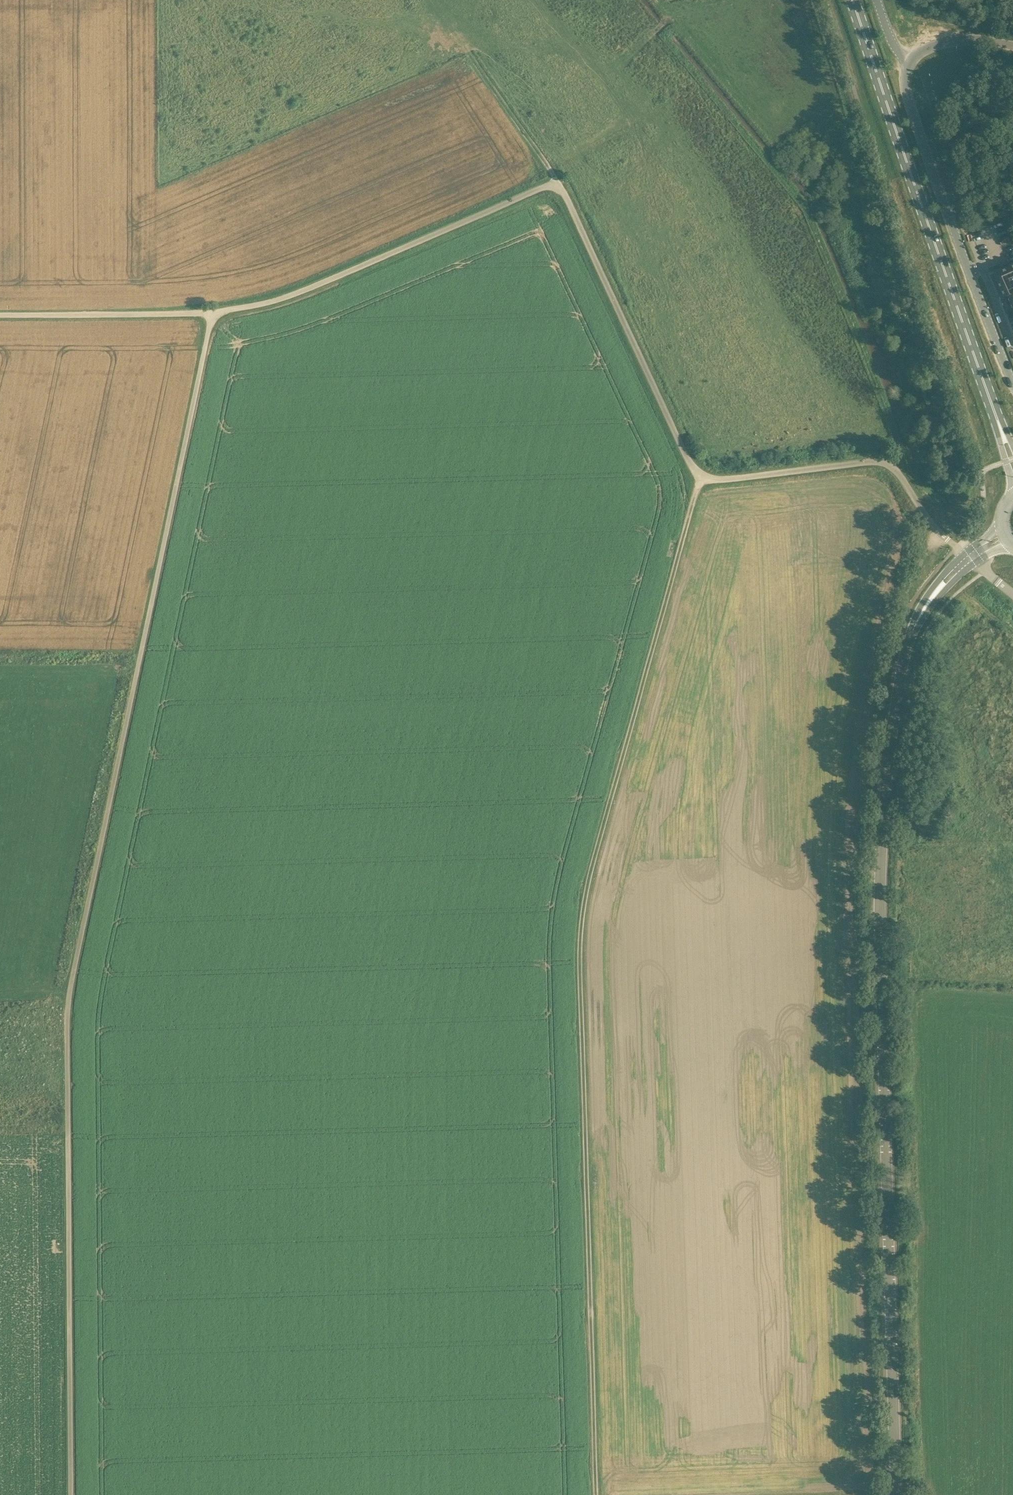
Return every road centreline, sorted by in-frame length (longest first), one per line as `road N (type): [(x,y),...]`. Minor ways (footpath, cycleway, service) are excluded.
road 1 (track): [(212,312),(68,989),(72,1494)]
road 2 (track): [(700,477),(578,907),(598,1494)]
road 3 (unclassified): [(970,558),(935,529),(888,465),(700,477),(556,185),(289,297),(212,312)]
road 4 (tertiary): [(895,1494),(880,895),(908,649),(918,618),(970,558)]
road 5 (primary): [(978,367),(852,0)]
road 6 (unclassified): [(1012,385),(907,98),(910,60)]
road 7 (track): [(212,312),(0,316)]
road 8 (track): [(466,50),(556,185)]

